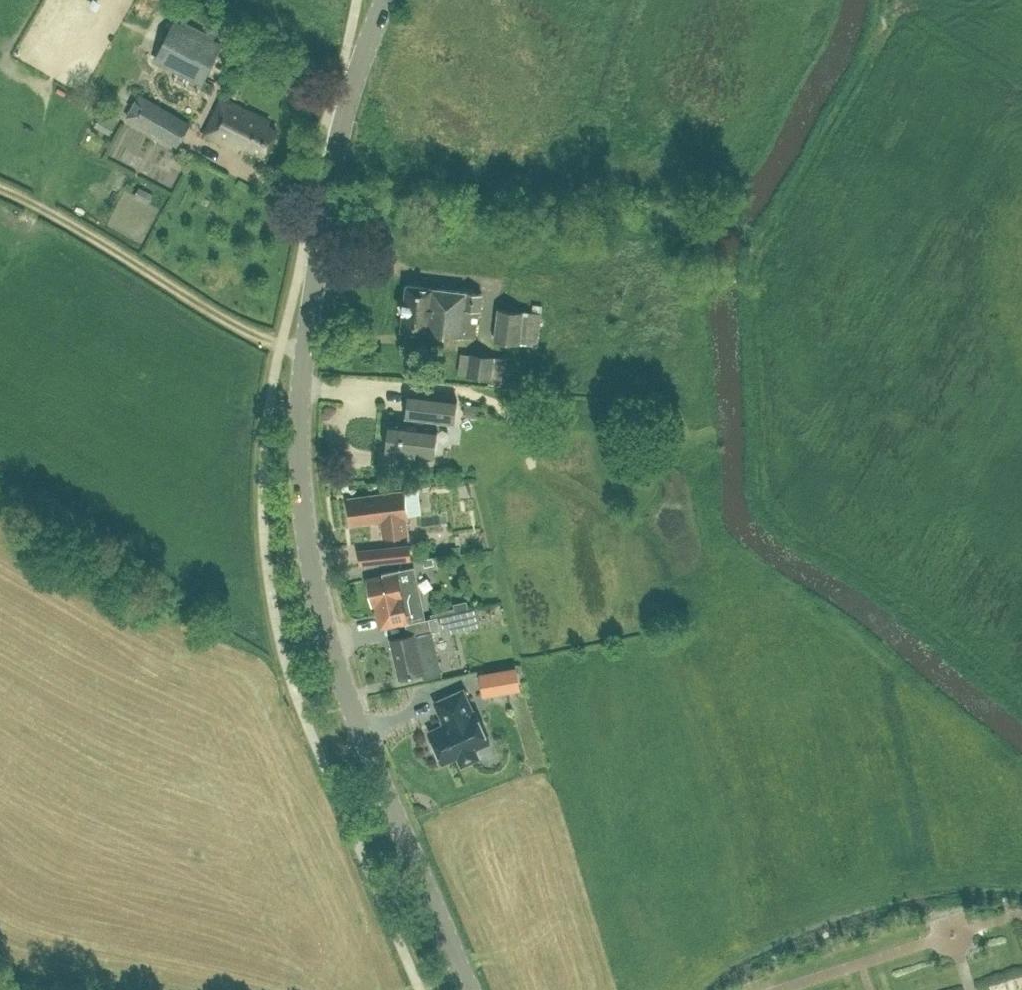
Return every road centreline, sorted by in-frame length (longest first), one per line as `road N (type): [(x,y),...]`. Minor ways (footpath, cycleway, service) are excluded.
road 1 (tertiary): [(474,989),(348,705),(306,529),(301,475),(304,351),(330,175),(385,0)]
road 2 (track): [(304,351),(247,332),(0,188)]

